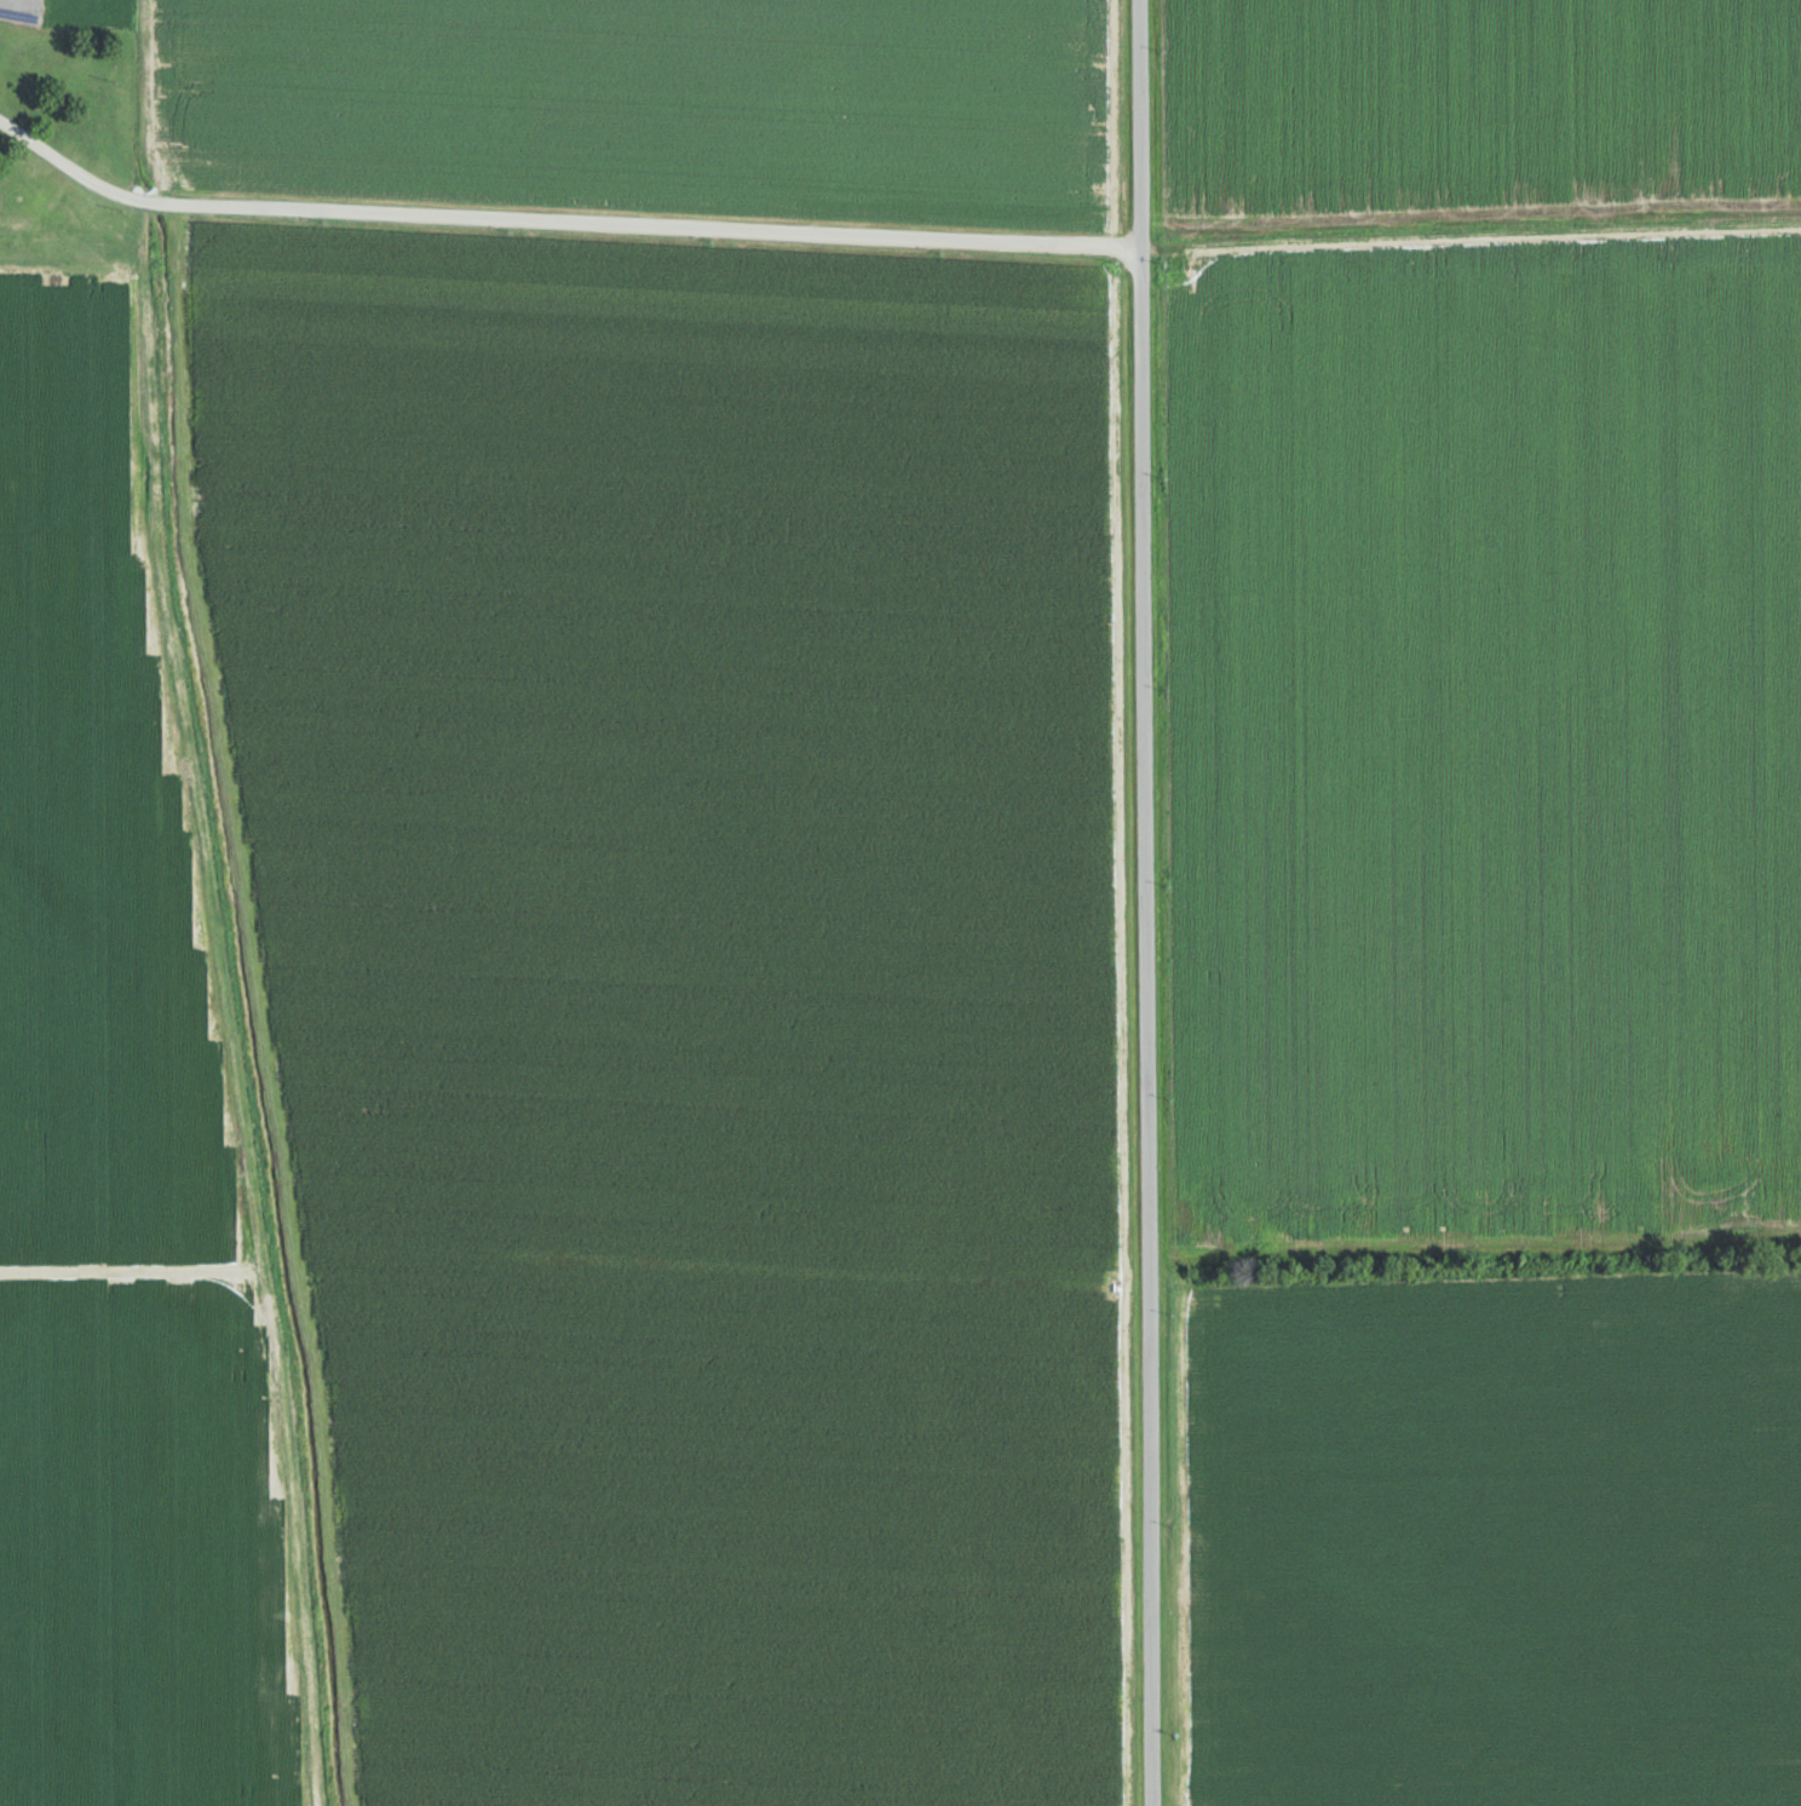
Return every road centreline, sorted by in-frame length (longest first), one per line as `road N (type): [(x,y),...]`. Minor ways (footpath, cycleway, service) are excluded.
road 1 (residential): [(1149,1805),(1136,0)]
road 2 (residential): [(0,128),(86,180),(157,201),(1138,245)]

